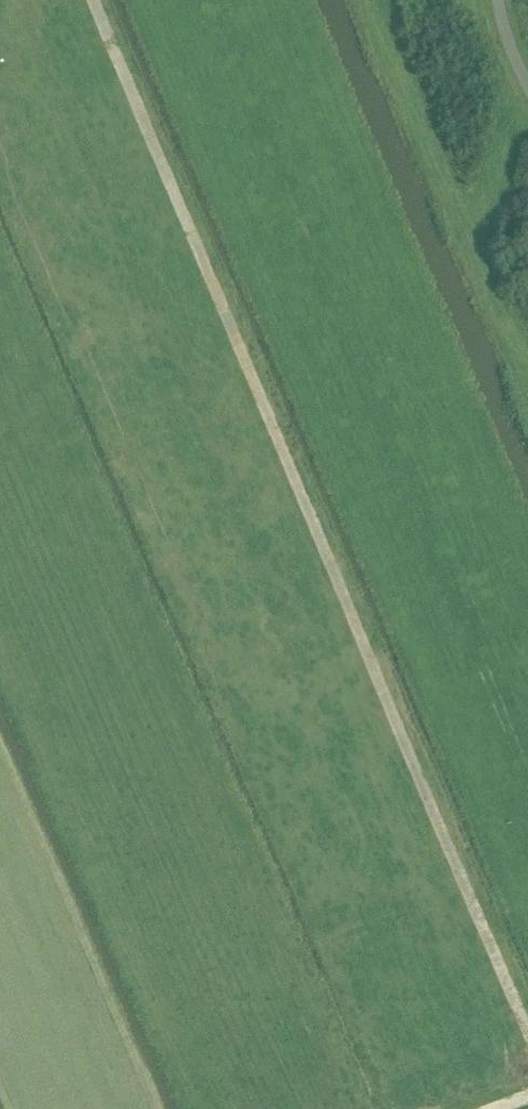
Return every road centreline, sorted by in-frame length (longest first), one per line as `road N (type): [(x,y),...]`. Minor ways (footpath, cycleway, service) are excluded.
road 1 (track): [(527,1028),(93,0)]

